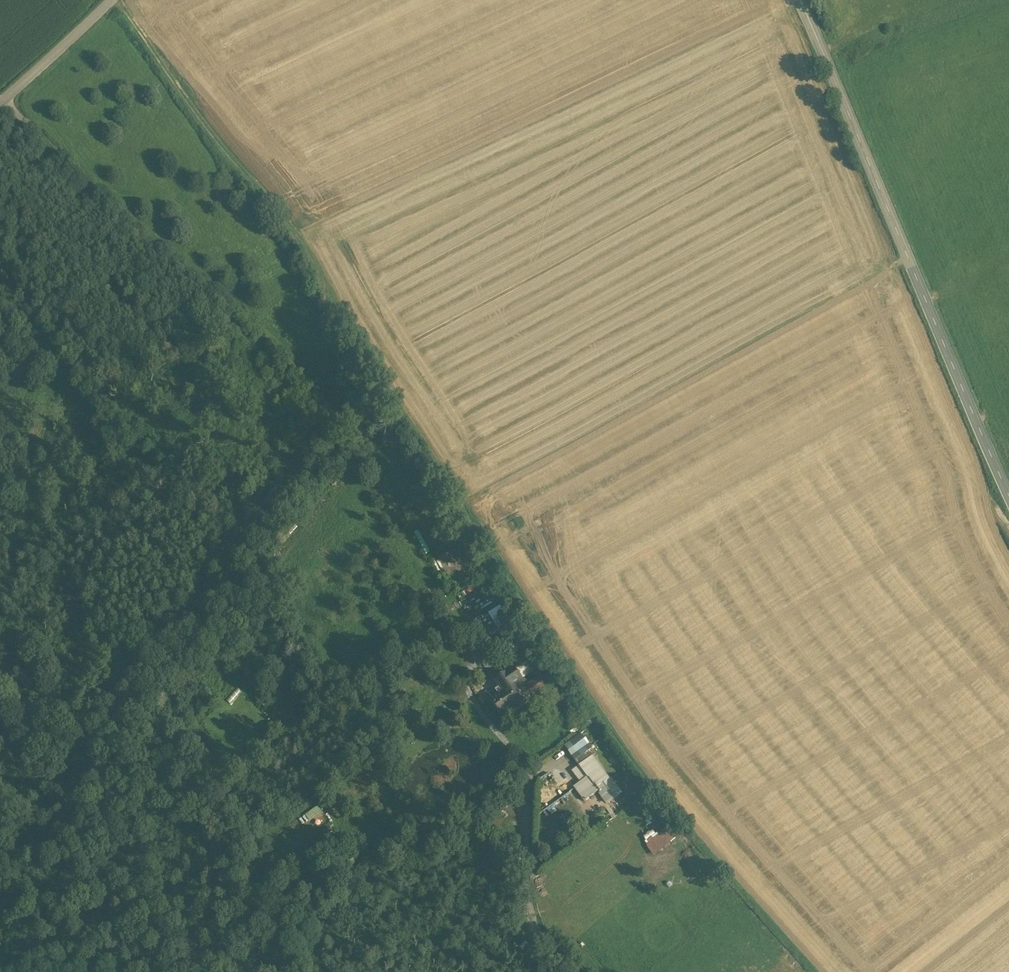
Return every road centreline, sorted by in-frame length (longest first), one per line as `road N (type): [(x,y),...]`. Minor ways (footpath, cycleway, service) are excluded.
road 1 (track): [(117,0),(229,159),(290,224),(367,361),(597,716),(812,971)]
road 2 (track): [(527,771),(523,753),(491,729),(464,691),(467,652),(453,615),(335,415),(291,358),(6,103)]
road 3 (tertiary): [(800,0),(1008,496)]
road 4 (track): [(58,971),(459,704),(464,691)]
road 5 (track): [(527,889),(654,793)]
road 6 (tertiary): [(113,0),(0,108)]

